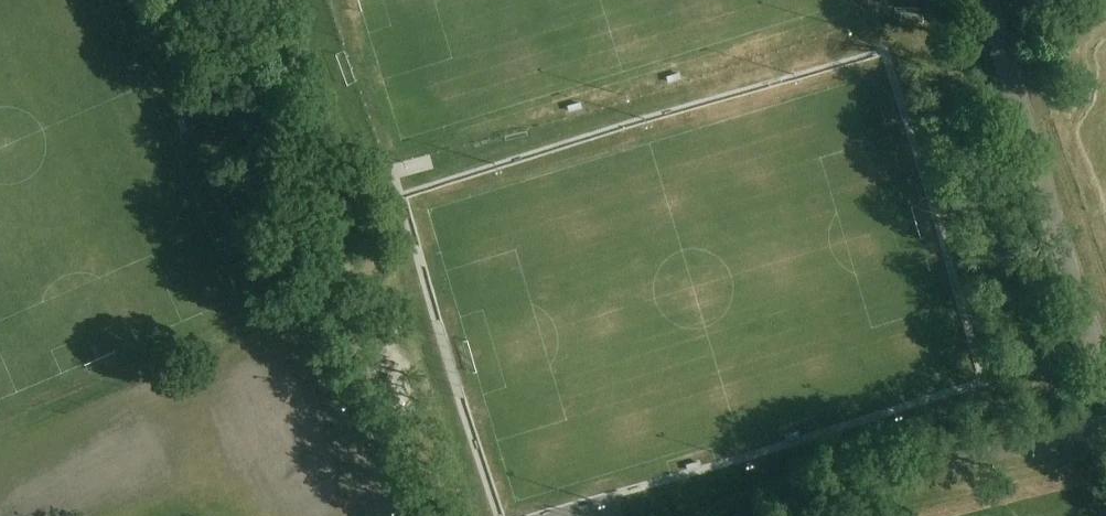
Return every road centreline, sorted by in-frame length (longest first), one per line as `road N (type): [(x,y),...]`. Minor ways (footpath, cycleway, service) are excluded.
road 1 (unclassified): [(1105,359),(989,0)]

